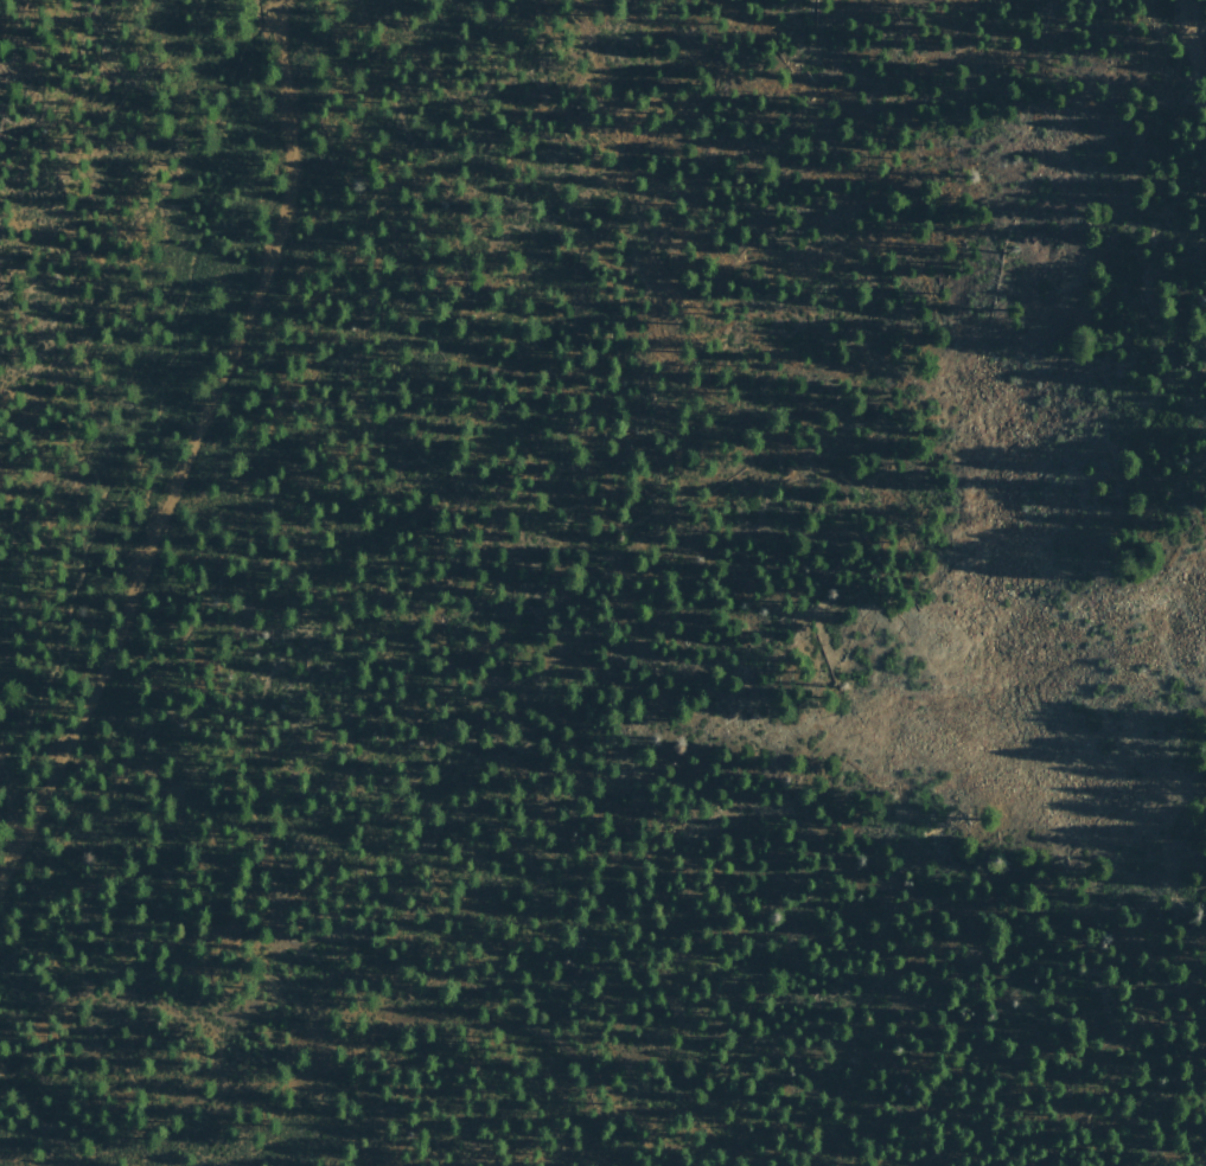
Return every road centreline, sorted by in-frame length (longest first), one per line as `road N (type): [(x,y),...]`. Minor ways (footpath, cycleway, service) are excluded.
road 1 (track): [(0,887),(50,800),(275,245),(295,146),(271,0)]

